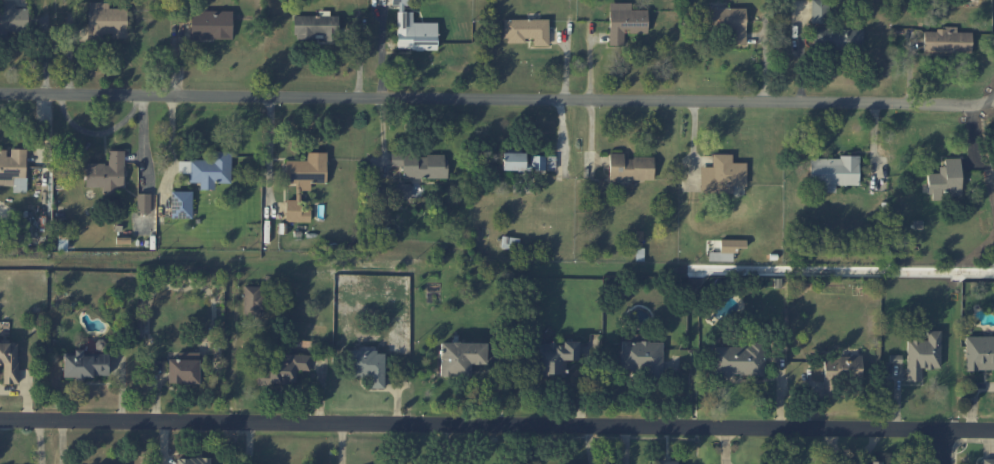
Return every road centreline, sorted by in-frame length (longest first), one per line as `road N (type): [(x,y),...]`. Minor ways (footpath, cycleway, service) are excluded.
road 1 (residential): [(0,421),(993,431)]
road 2 (residential): [(0,92),(993,101)]

